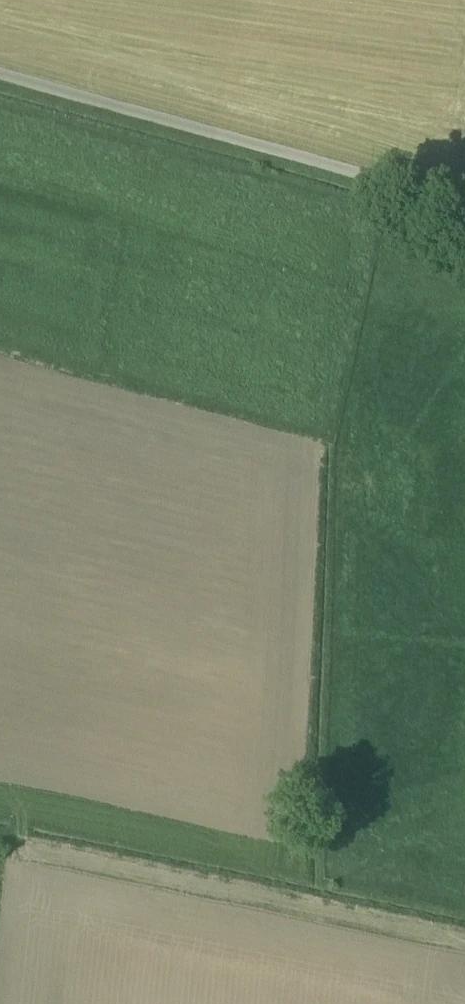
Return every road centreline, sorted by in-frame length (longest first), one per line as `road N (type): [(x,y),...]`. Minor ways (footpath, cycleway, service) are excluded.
road 1 (track): [(0,79),(259,151),(464,224)]

